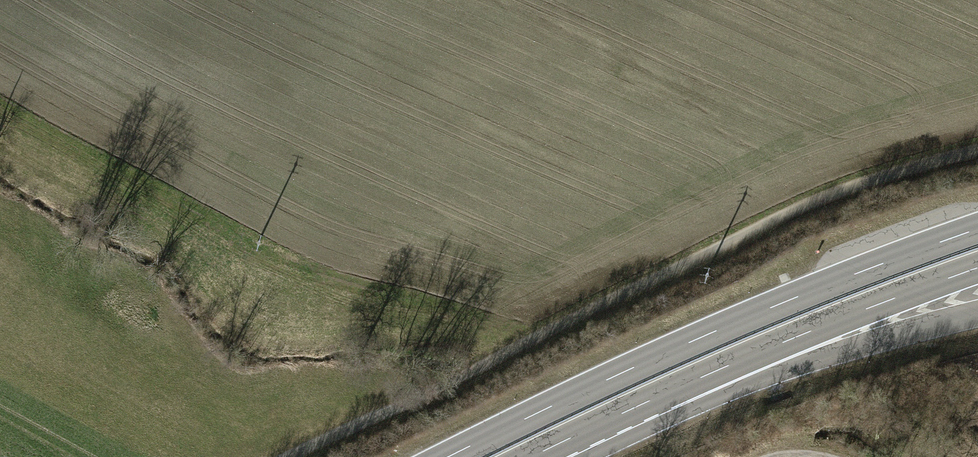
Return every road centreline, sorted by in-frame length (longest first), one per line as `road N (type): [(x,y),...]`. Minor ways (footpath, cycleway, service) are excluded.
road 1 (track): [(288,456),(798,208),(977,150)]
road 2 (trunk): [(977,229),(702,337),(448,456)]
road 3 (trunk): [(674,390),(977,268)]
road 4 (trunk): [(674,390),(977,313)]
road 5 (trunk): [(532,456),(674,390)]

